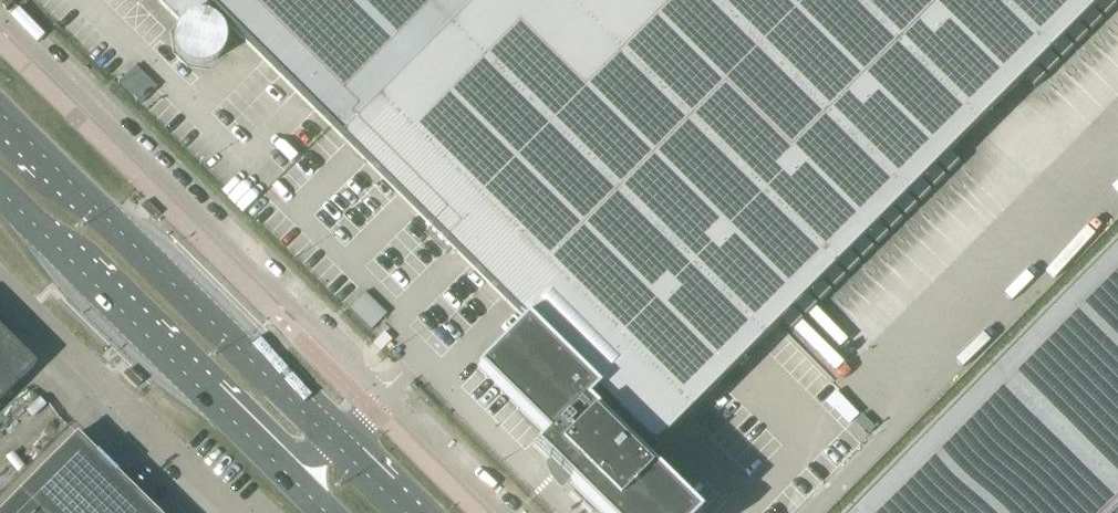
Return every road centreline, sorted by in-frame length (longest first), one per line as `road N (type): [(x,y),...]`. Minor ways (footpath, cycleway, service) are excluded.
road 1 (unclassified): [(384,395),(0,12)]
road 2 (secondary): [(343,441),(0,114)]
road 3 (secondary): [(0,192),(289,479)]
road 4 (unclassified): [(0,284),(235,512)]
road 5 (unclassified): [(501,512),(384,395)]

